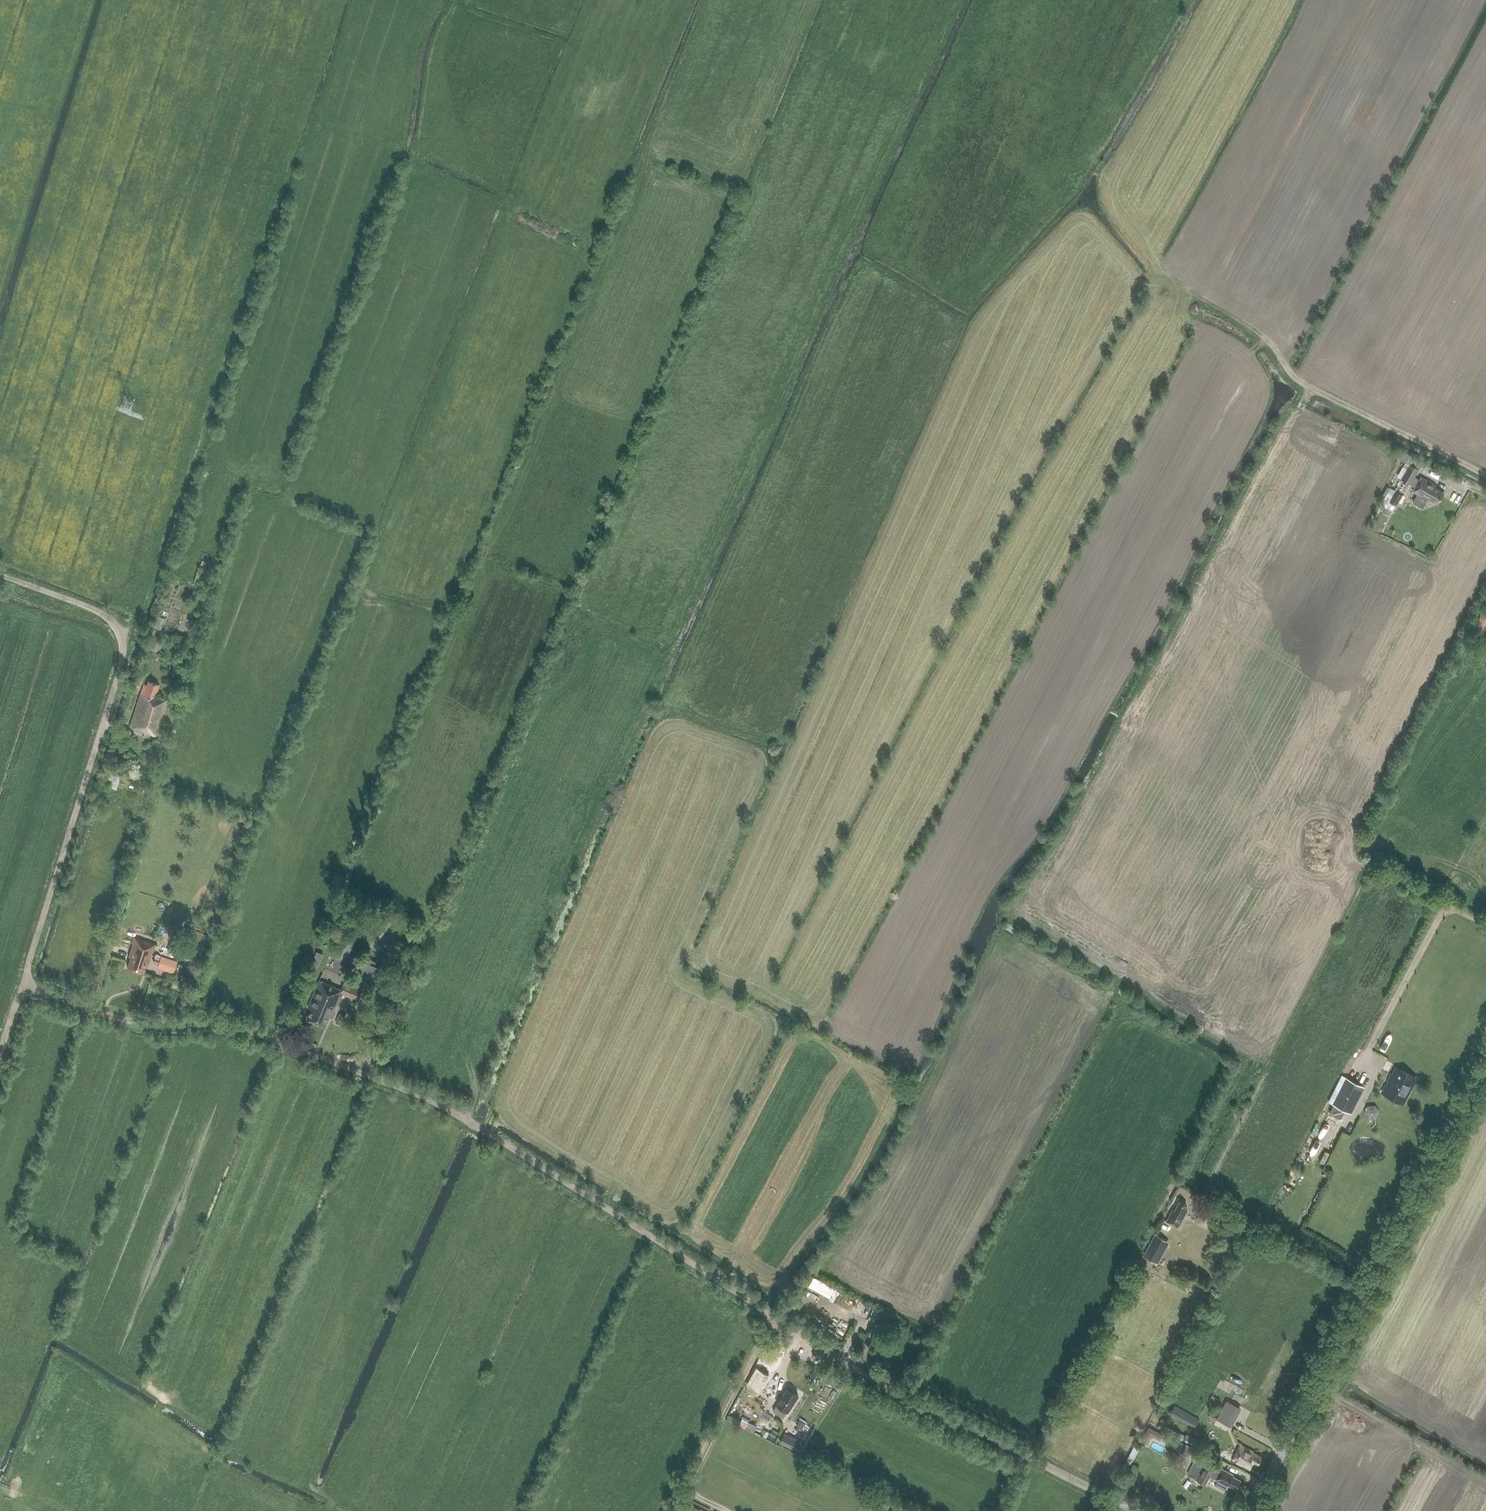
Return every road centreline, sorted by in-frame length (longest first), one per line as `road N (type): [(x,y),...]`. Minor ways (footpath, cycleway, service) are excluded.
road 1 (track): [(1131,1510),(855,1373),(434,1101),(238,1027),(144,1023),(23,985)]
road 2 (track): [(23,985),(123,637),(97,611),(0,575)]
road 3 (unclassified): [(1253,1510),(1485,1066)]
road 4 (track): [(1485,926),(1449,909),(1440,914),(1358,1069)]
road 5 (track): [(775,1319),(677,1510)]
road 6 (track): [(1367,1296),(1217,1214)]

